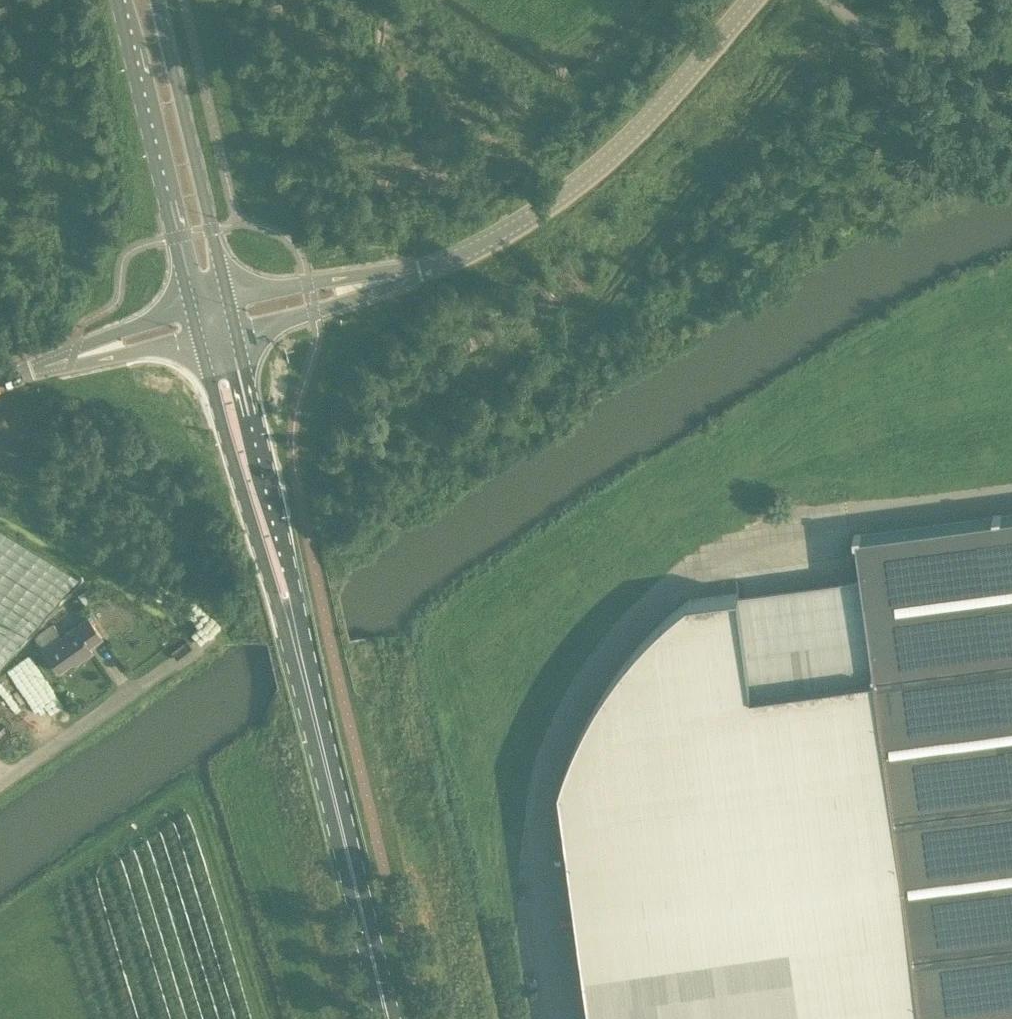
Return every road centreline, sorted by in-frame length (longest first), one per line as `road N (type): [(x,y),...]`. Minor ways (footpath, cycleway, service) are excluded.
road 1 (secondary): [(386,1018),(220,320)]
road 2 (tertiary): [(220,320),(419,272),(470,250),(657,96),(740,0)]
road 3 (secondary): [(143,0),(220,320)]
road 4 (unclassified): [(0,785),(224,633)]
road 5 (unclassified): [(0,384),(69,357),(220,320)]

